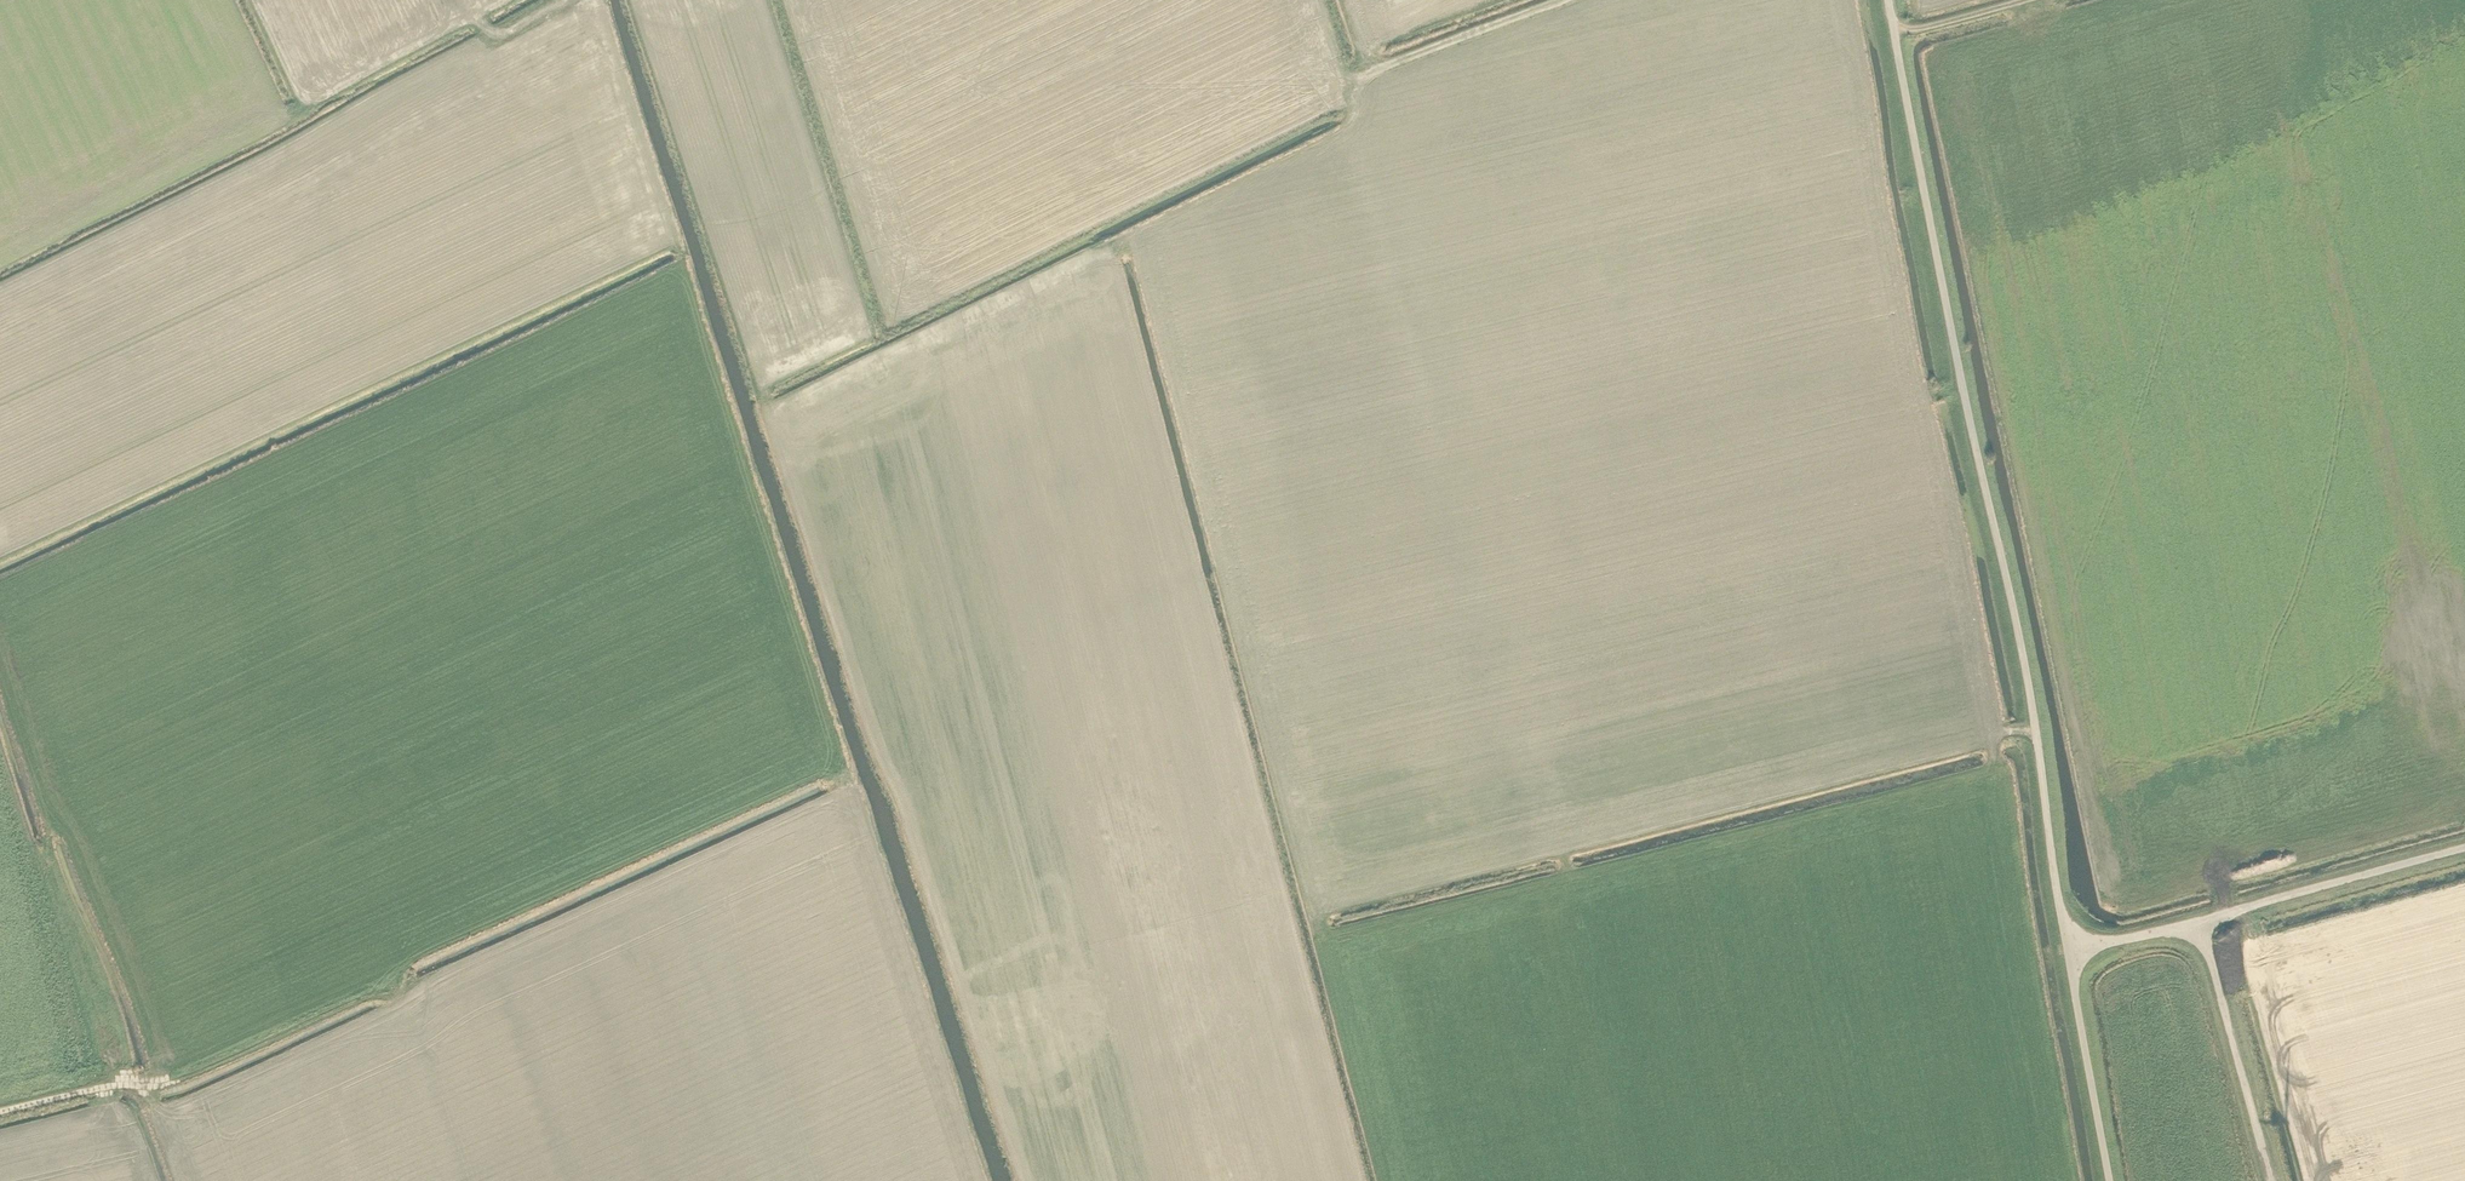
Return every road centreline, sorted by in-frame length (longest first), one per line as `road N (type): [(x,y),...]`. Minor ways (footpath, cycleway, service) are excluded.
road 1 (unclassified): [(2110,1180),(2025,664),(1888,0)]
road 2 (track): [(1585,0),(1352,90)]
road 3 (track): [(468,0),(495,35),(589,0)]
road 4 (track): [(1892,25),(1929,27),(2029,0)]

